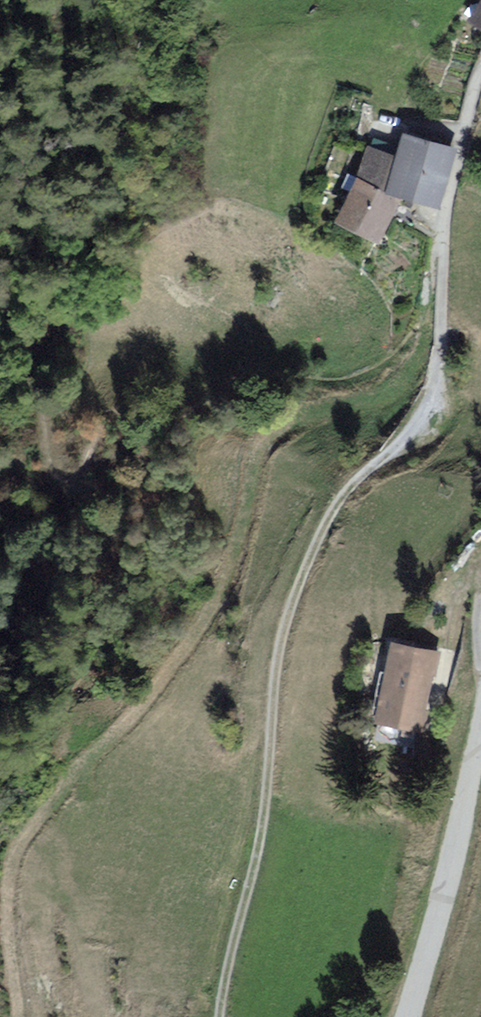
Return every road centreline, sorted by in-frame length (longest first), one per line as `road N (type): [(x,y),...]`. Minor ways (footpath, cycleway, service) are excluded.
road 1 (track): [(216,1016),(261,814),(279,635),(337,503),(368,469),(409,446),(435,414),(439,231)]
road 2 (tertiary): [(480,722),(409,1016)]
road 3 (residential): [(480,75),(439,231)]

